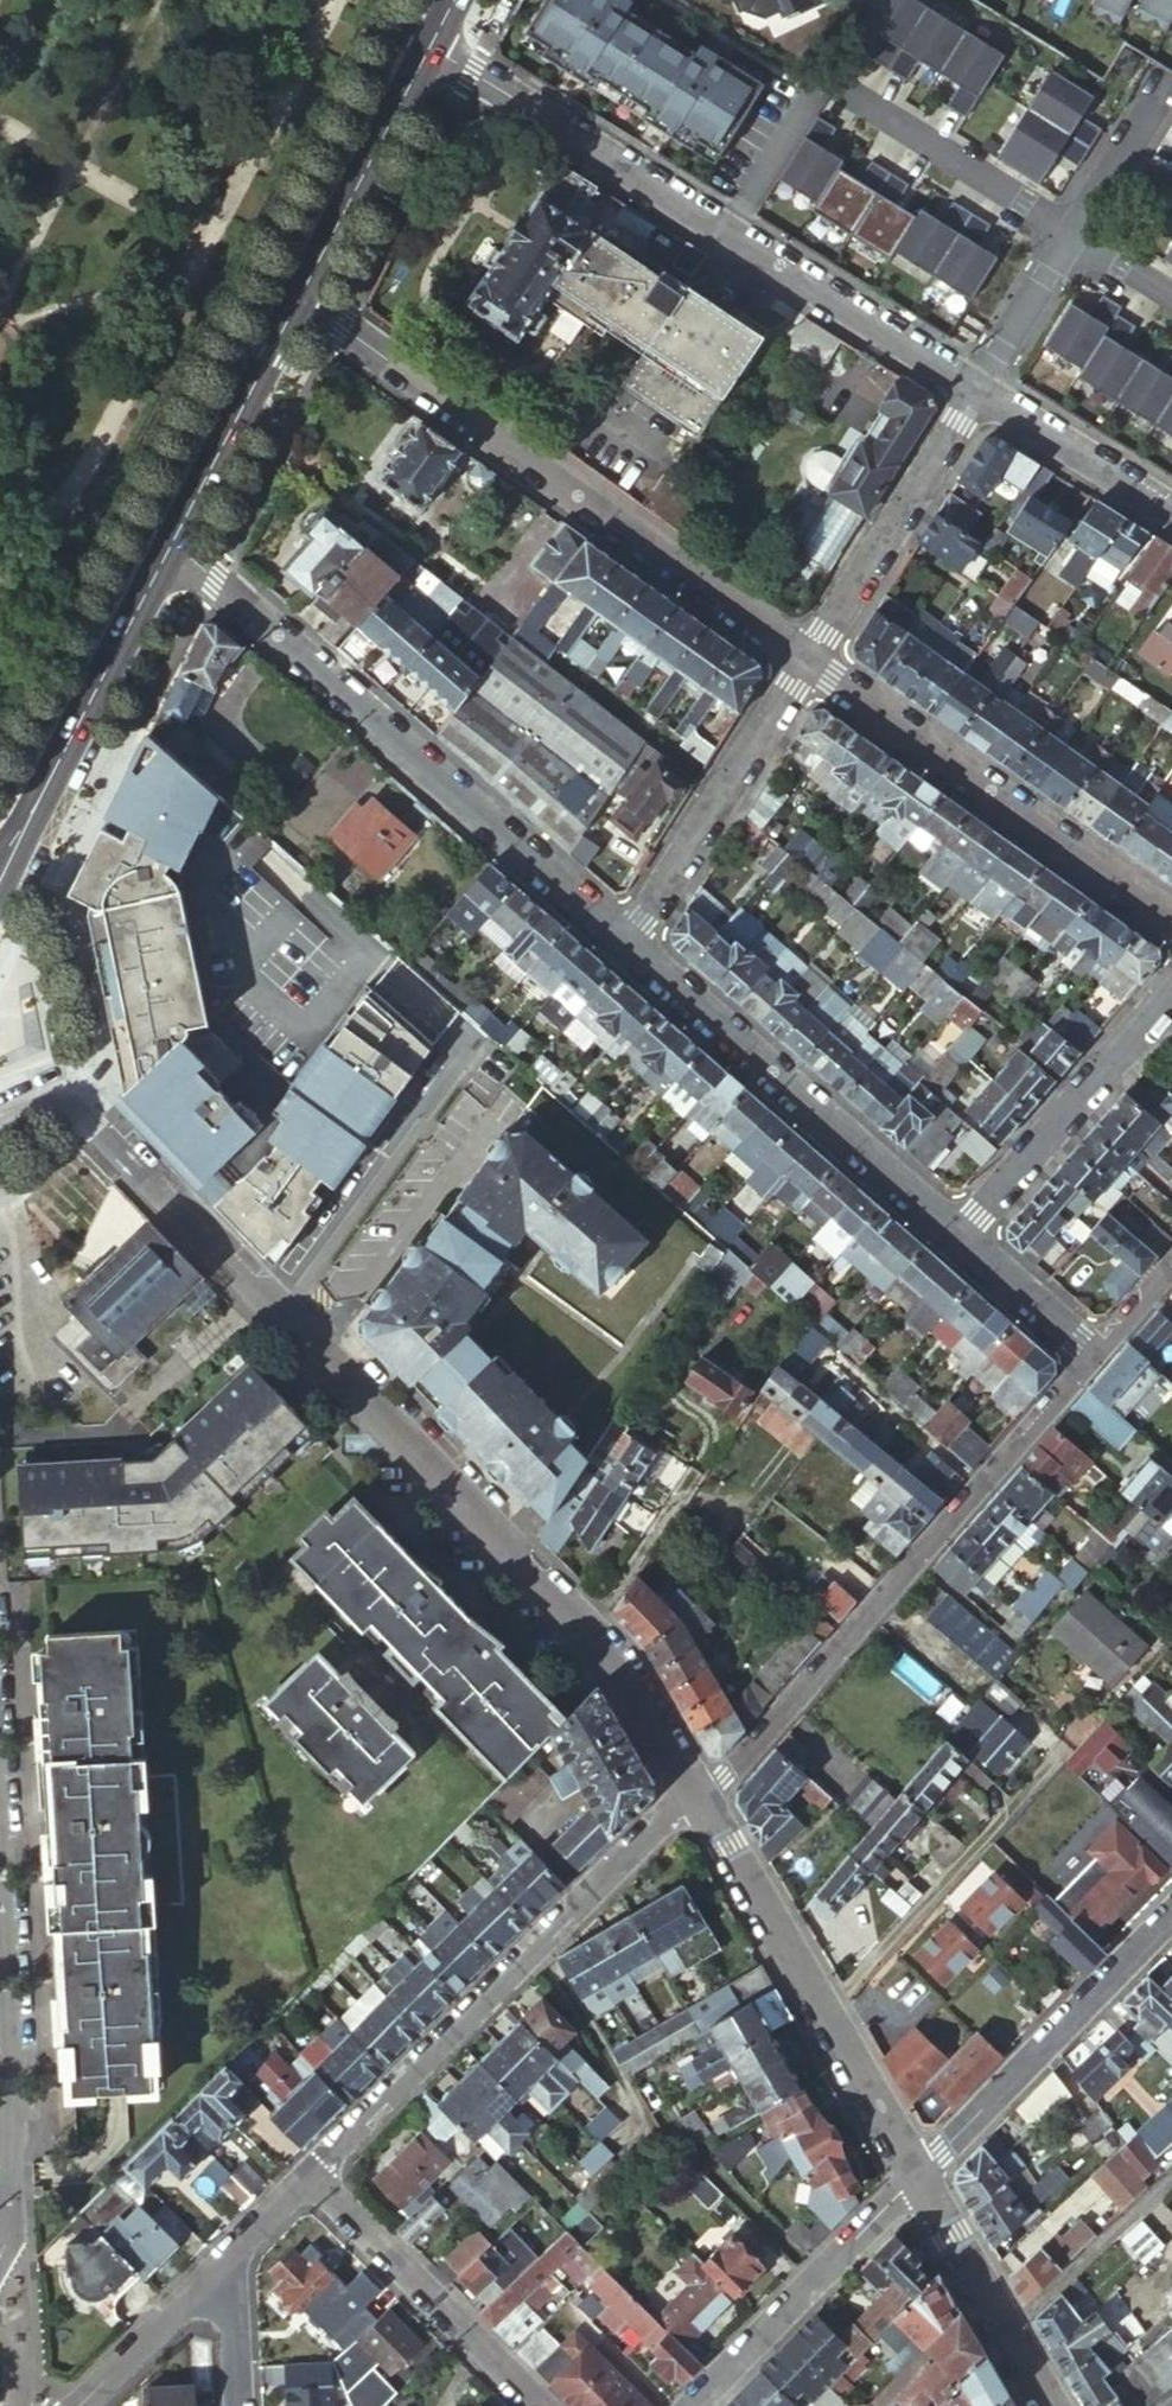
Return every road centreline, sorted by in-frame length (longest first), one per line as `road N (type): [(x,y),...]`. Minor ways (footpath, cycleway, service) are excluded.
road 1 (tertiary): [(0,1108),(46,1088),(87,1111),(624,1677),(700,1799)]
road 2 (unclassified): [(422,43),(983,393)]
road 3 (residential): [(295,288),(810,663)]
road 4 (residential): [(162,552),(218,582),(622,944)]
road 5 (residential): [(700,1799),(1087,1358)]
road 6 (residential): [(700,1799),(303,2178)]
road 7 (residential): [(810,663),(1171,921)]
road 8 (residential): [(622,944),(955,1237)]
road 9 (tertiary): [(700,1799),(917,2175)]
road 10 (residential): [(1171,1913),(917,2175)]
road 11 (secondary): [(0,872),(162,552)]
road 12 (unclassified): [(622,944),(810,663)]
road 13 (residential): [(955,1237),(1171,982)]
road 14 (residential): [(917,2175),(685,2405)]
road 15 (residential): [(303,2178),(532,2405)]
road 16 (unclassified): [(810,663),(983,393)]
road 17 (secondary): [(162,552),(295,288)]
road 18 (residential): [(0,1971),(10,2233),(0,2254)]
road 19 (secondary): [(295,288),(422,43)]
road 20 (residential): [(1005,2331),(1171,2175)]
road 21 (unclassified): [(983,393),(1171,511)]
road 22 (residential): [(78,2405),(228,2254)]
road 23 (tertiary): [(917,2175),(1005,2331)]
road 24 (residential): [(955,1237),(1087,1358)]
road 25 (residential): [(228,2254),(239,2405)]
road 26 (residential): [(1087,1358),(1171,1262)]

